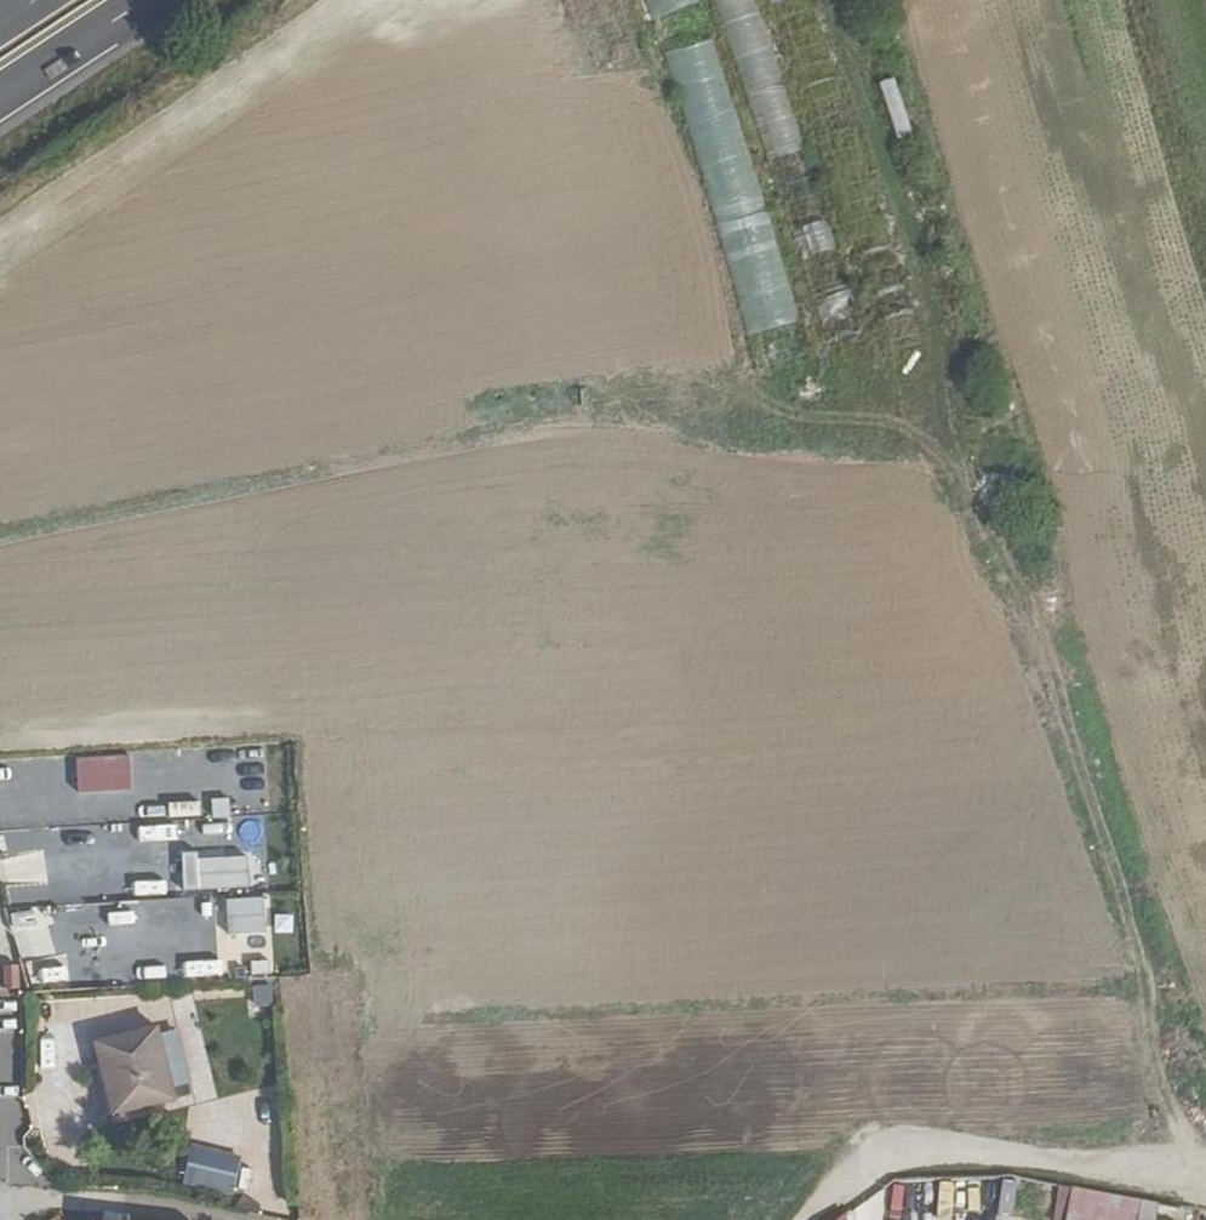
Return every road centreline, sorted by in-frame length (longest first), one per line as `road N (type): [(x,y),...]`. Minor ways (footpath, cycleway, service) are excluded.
road 1 (track): [(1205,1196),(953,1170),(877,1193),(874,1219)]
road 2 (trunk): [(0,93),(141,0)]

